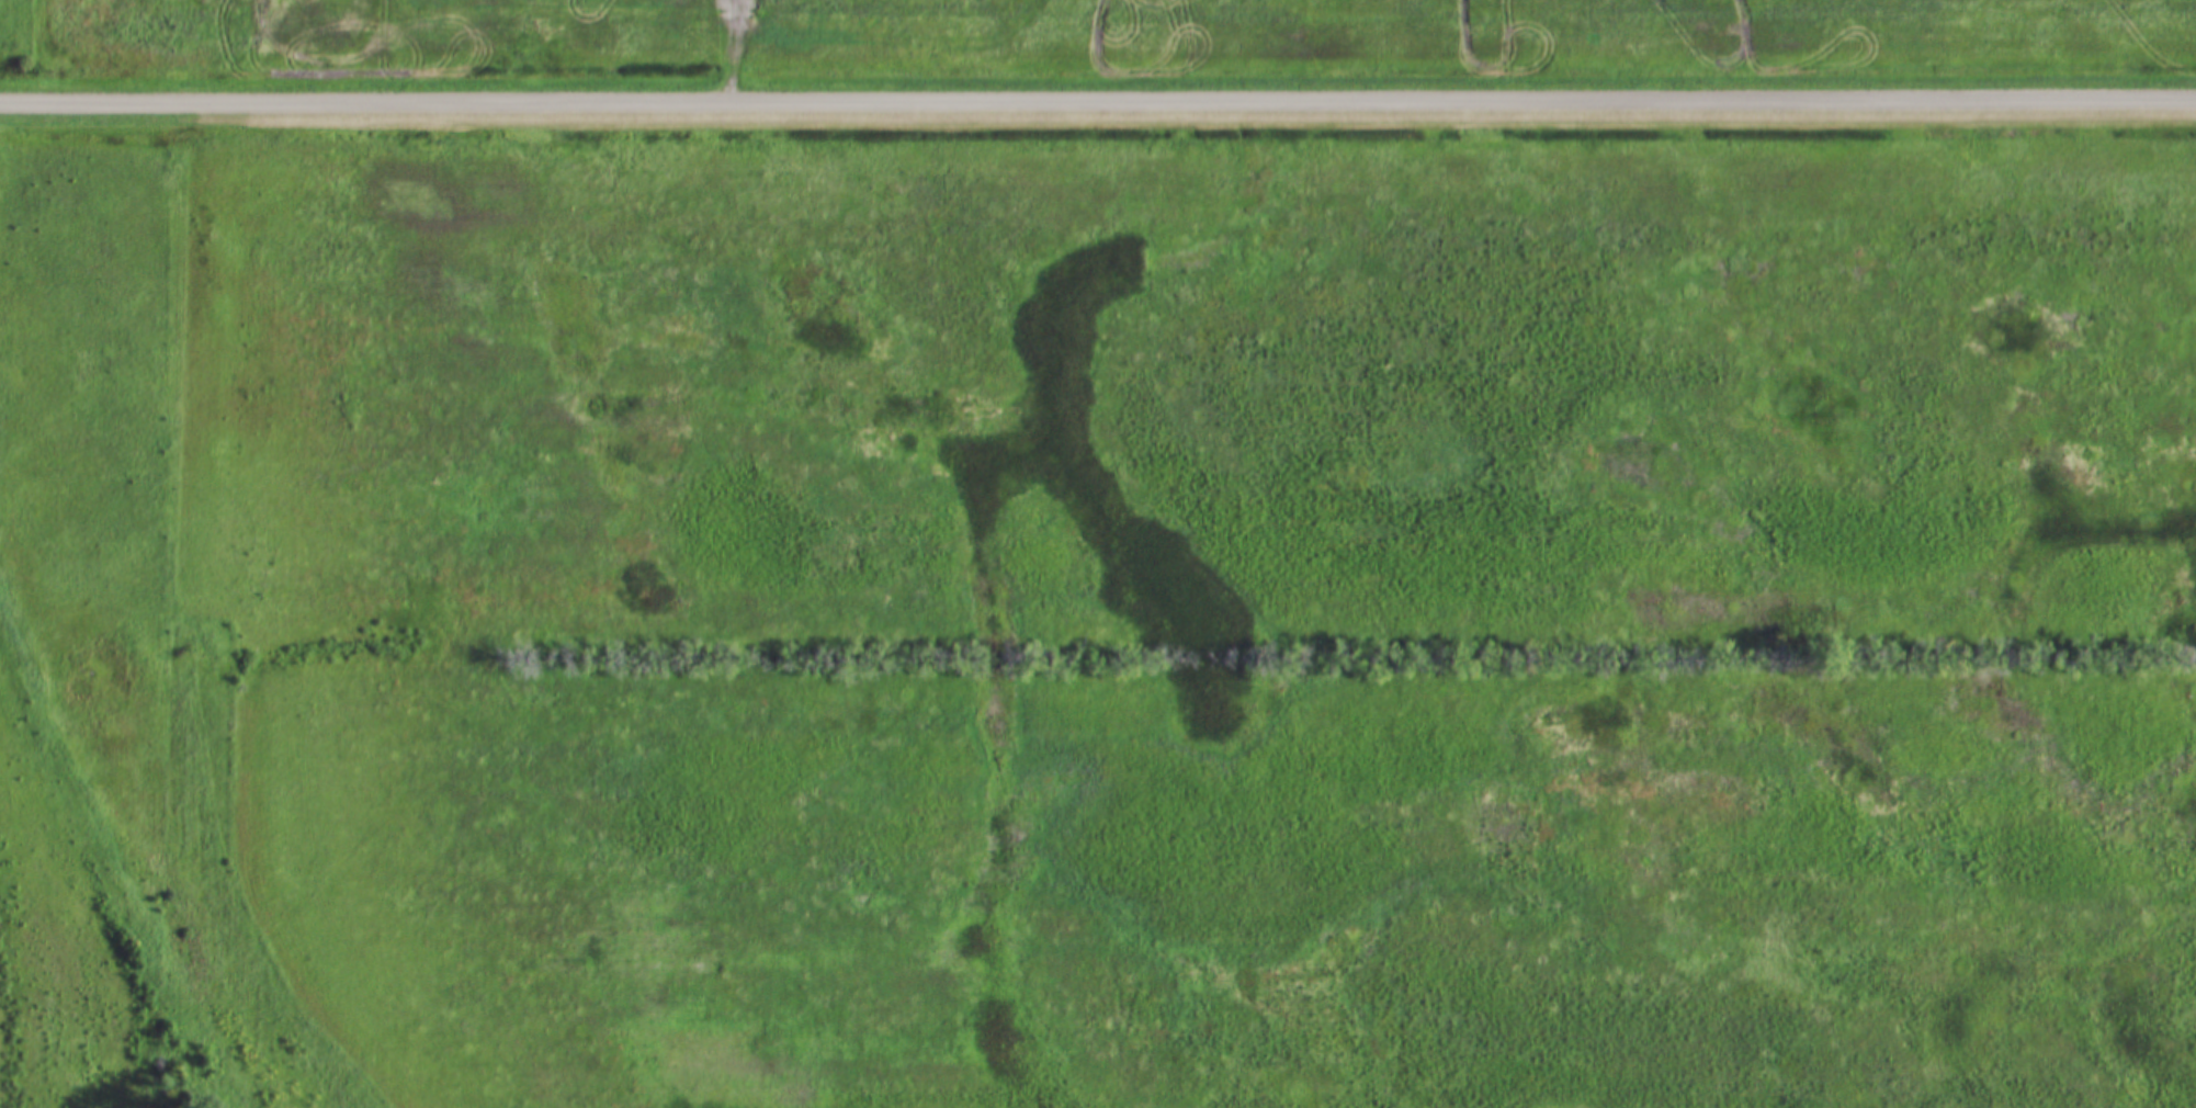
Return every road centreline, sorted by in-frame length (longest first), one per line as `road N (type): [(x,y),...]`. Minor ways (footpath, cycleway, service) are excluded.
road 1 (residential): [(0,105),(2195,98)]

